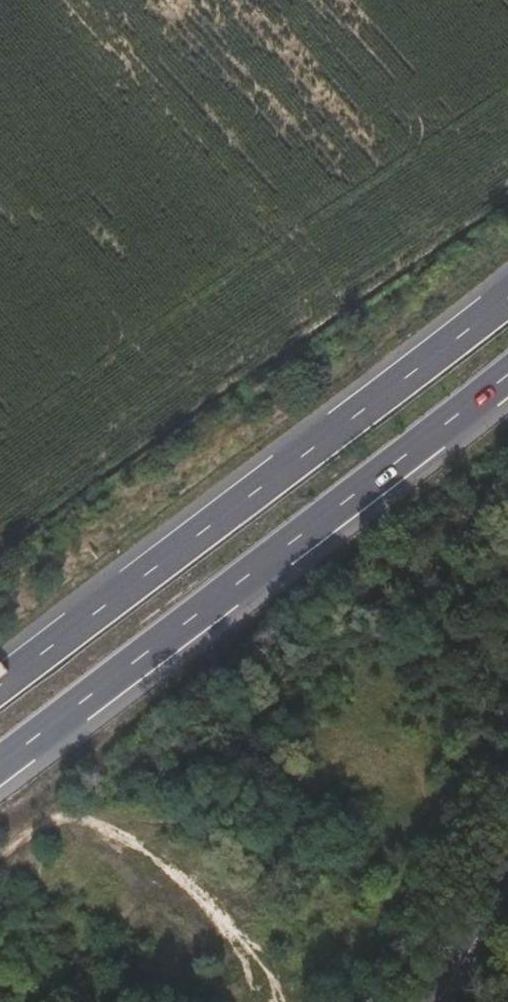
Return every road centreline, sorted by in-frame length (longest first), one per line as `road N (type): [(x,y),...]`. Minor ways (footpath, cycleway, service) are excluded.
road 1 (trunk): [(0,763),(507,369)]
road 2 (trunk): [(507,296),(0,683)]
road 3 (tertiary): [(441,1001),(507,891)]

